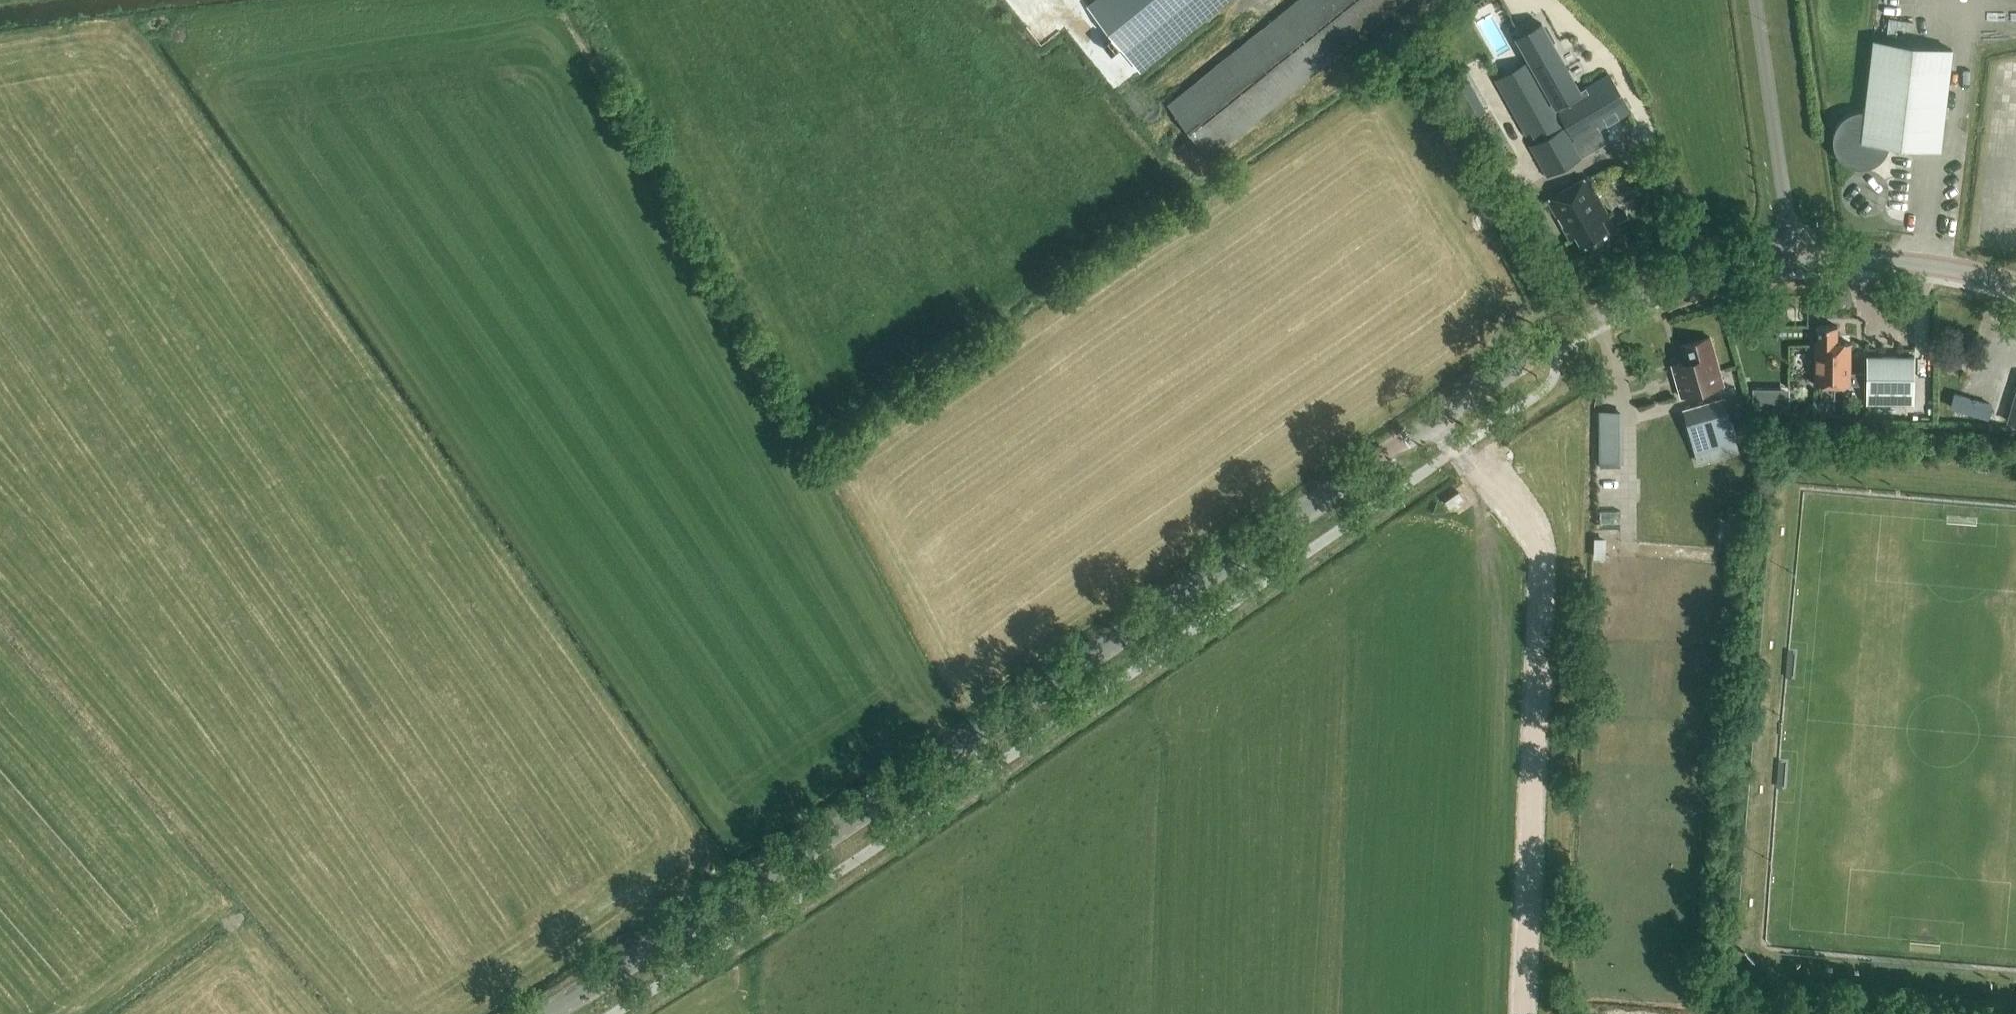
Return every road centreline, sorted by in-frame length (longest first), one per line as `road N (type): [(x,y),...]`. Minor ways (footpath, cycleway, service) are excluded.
road 1 (tertiary): [(544,1013),(1006,713),(1509,370),(1615,309),(1701,279),(1791,266),(1891,266),(2015,291)]

